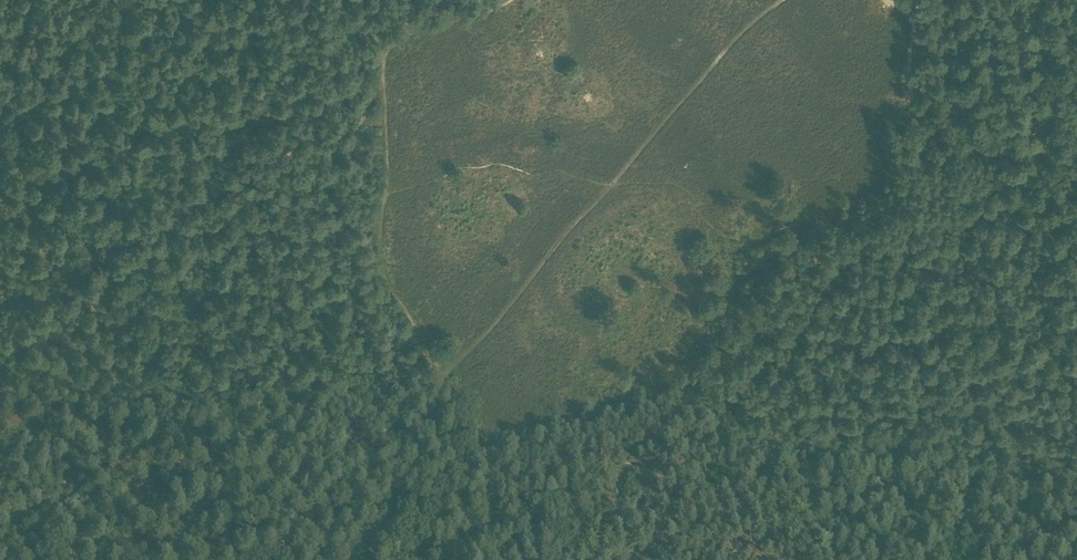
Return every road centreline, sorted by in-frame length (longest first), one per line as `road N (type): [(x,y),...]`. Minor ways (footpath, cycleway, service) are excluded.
road 1 (track): [(837,559),(721,412),(790,342),(816,301),(902,258),(1006,177),(1076,156)]
road 2 (track): [(161,376),(0,464)]

